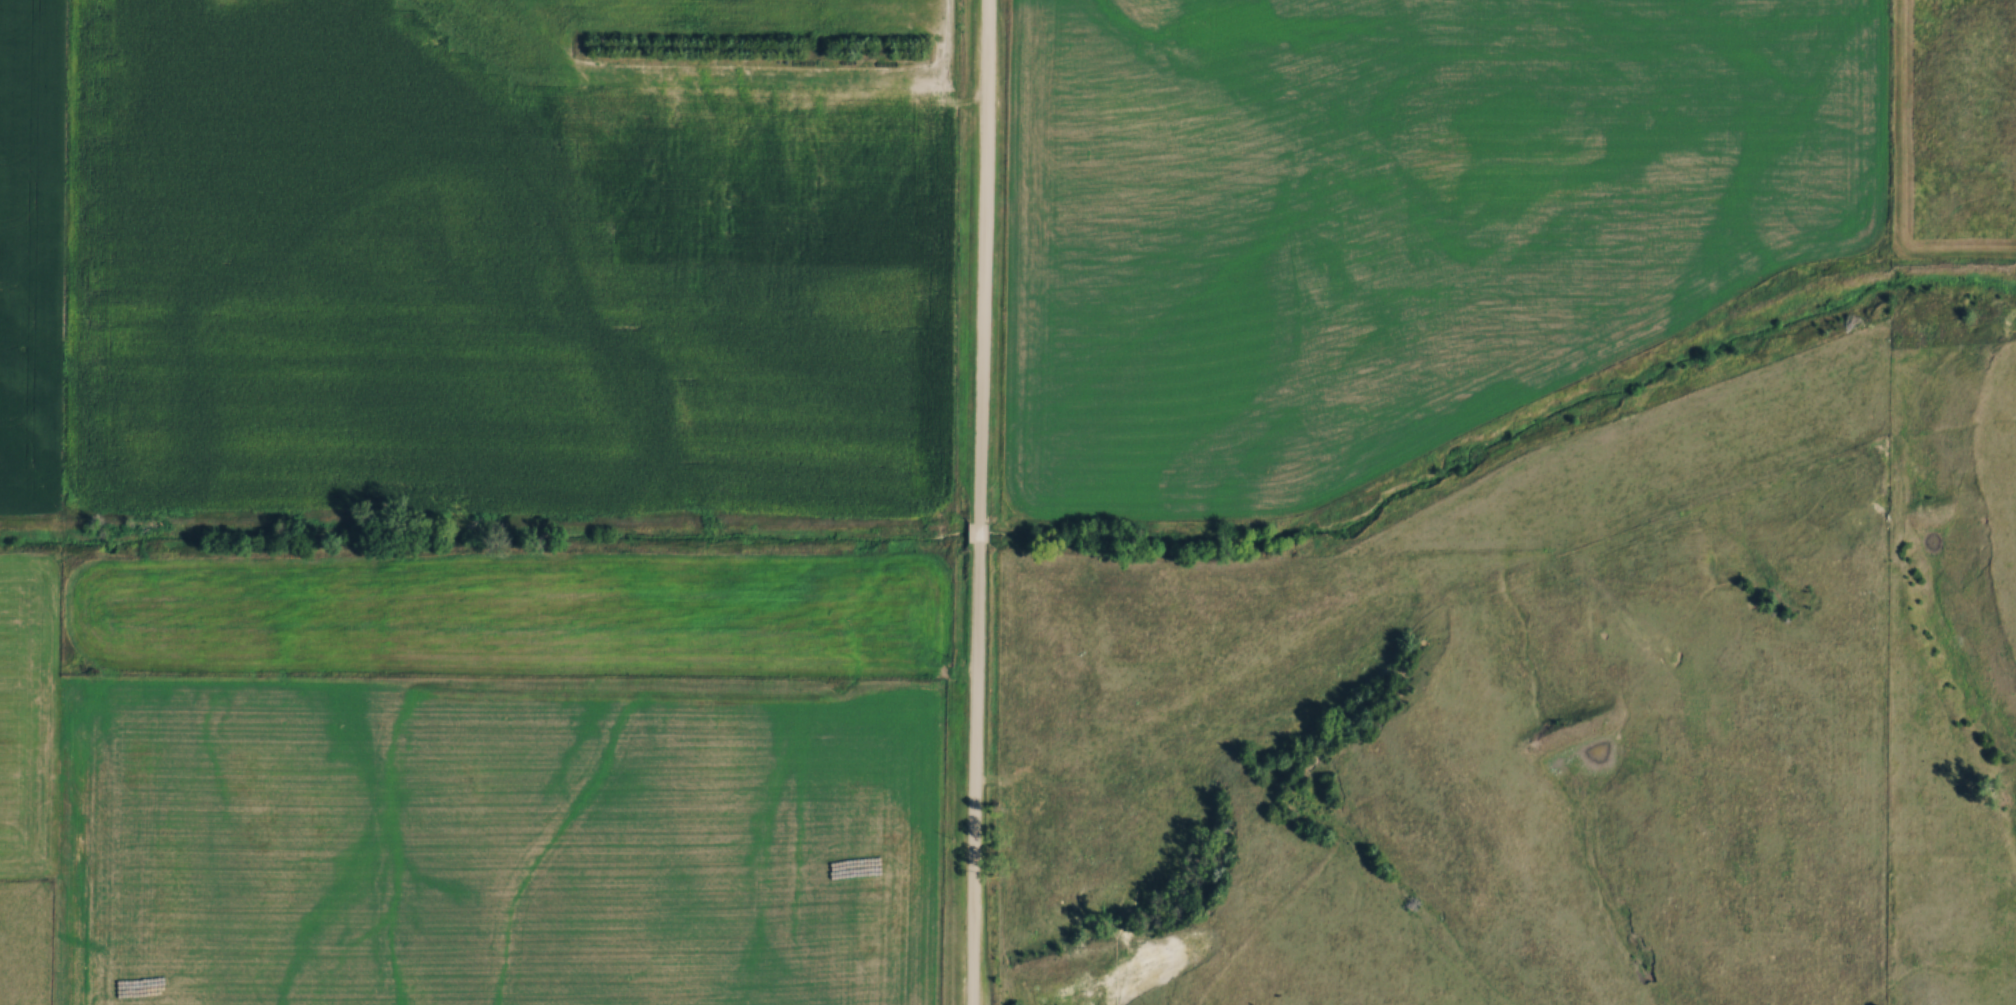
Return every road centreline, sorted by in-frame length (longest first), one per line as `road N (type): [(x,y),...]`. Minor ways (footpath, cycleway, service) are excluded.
road 1 (residential): [(971,1004),(985,0)]

